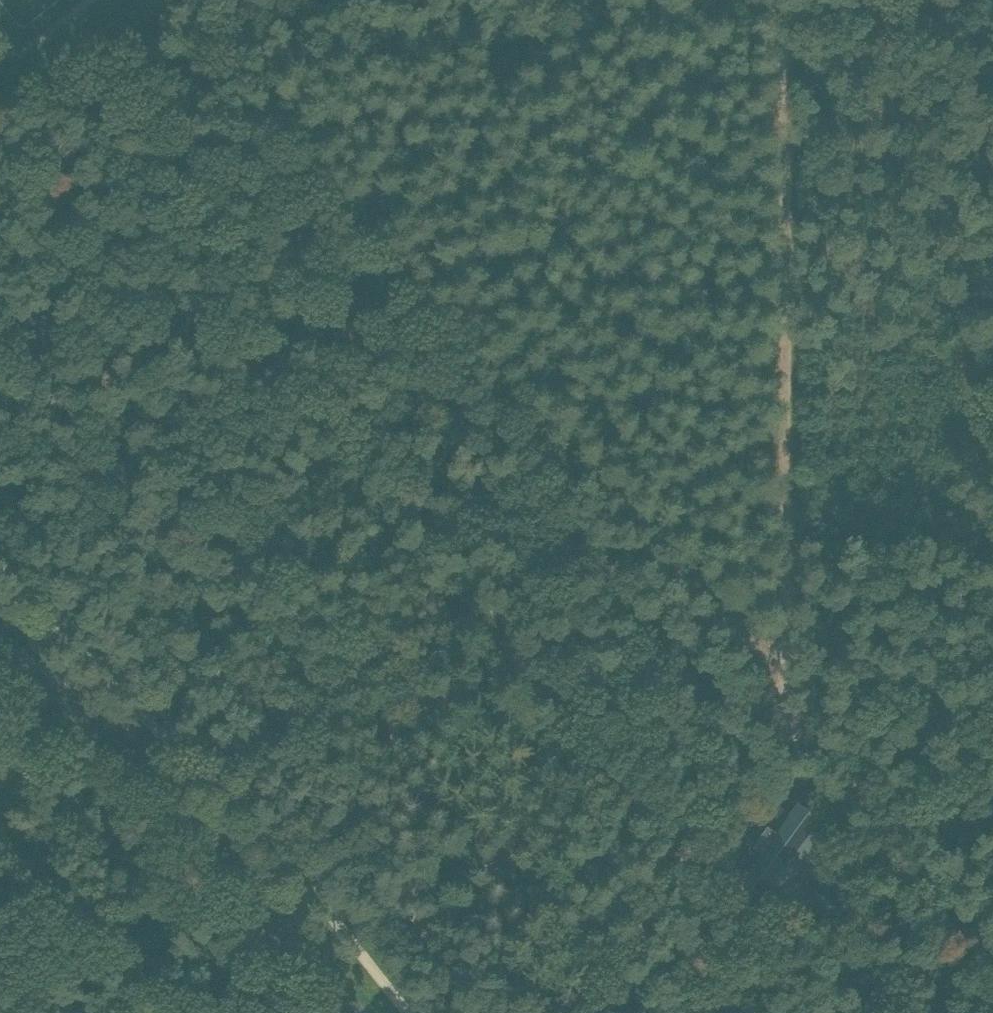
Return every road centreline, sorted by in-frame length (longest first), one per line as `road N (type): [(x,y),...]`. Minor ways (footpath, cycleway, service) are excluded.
road 1 (track): [(223,88),(775,671),(583,1012)]
road 2 (track): [(779,0),(775,671),(992,961)]
road 3 (tertiary): [(352,1012),(0,626)]

